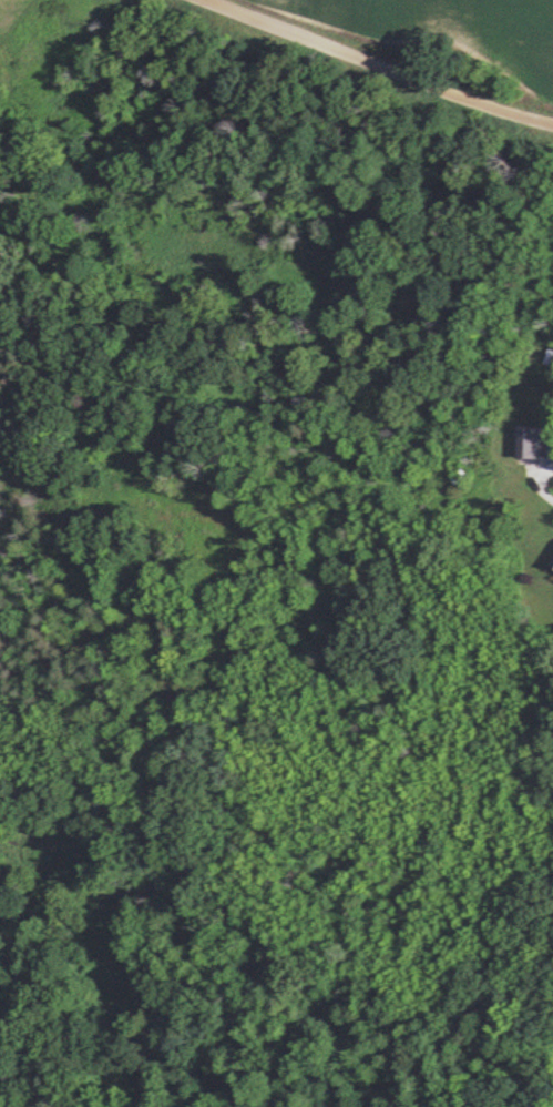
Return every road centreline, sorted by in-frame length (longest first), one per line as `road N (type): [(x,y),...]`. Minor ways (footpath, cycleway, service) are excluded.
road 1 (residential): [(203,0),(552,127)]

